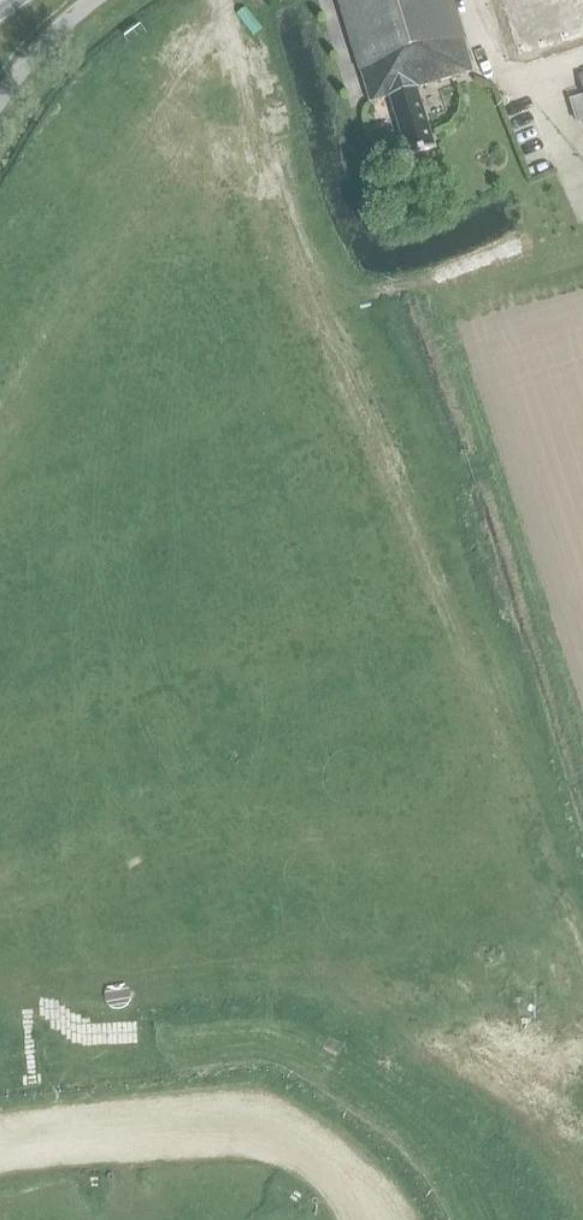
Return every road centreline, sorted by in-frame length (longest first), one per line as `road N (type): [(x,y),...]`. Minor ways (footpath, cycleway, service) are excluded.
road 1 (unclassified): [(0,98),(90,0)]

